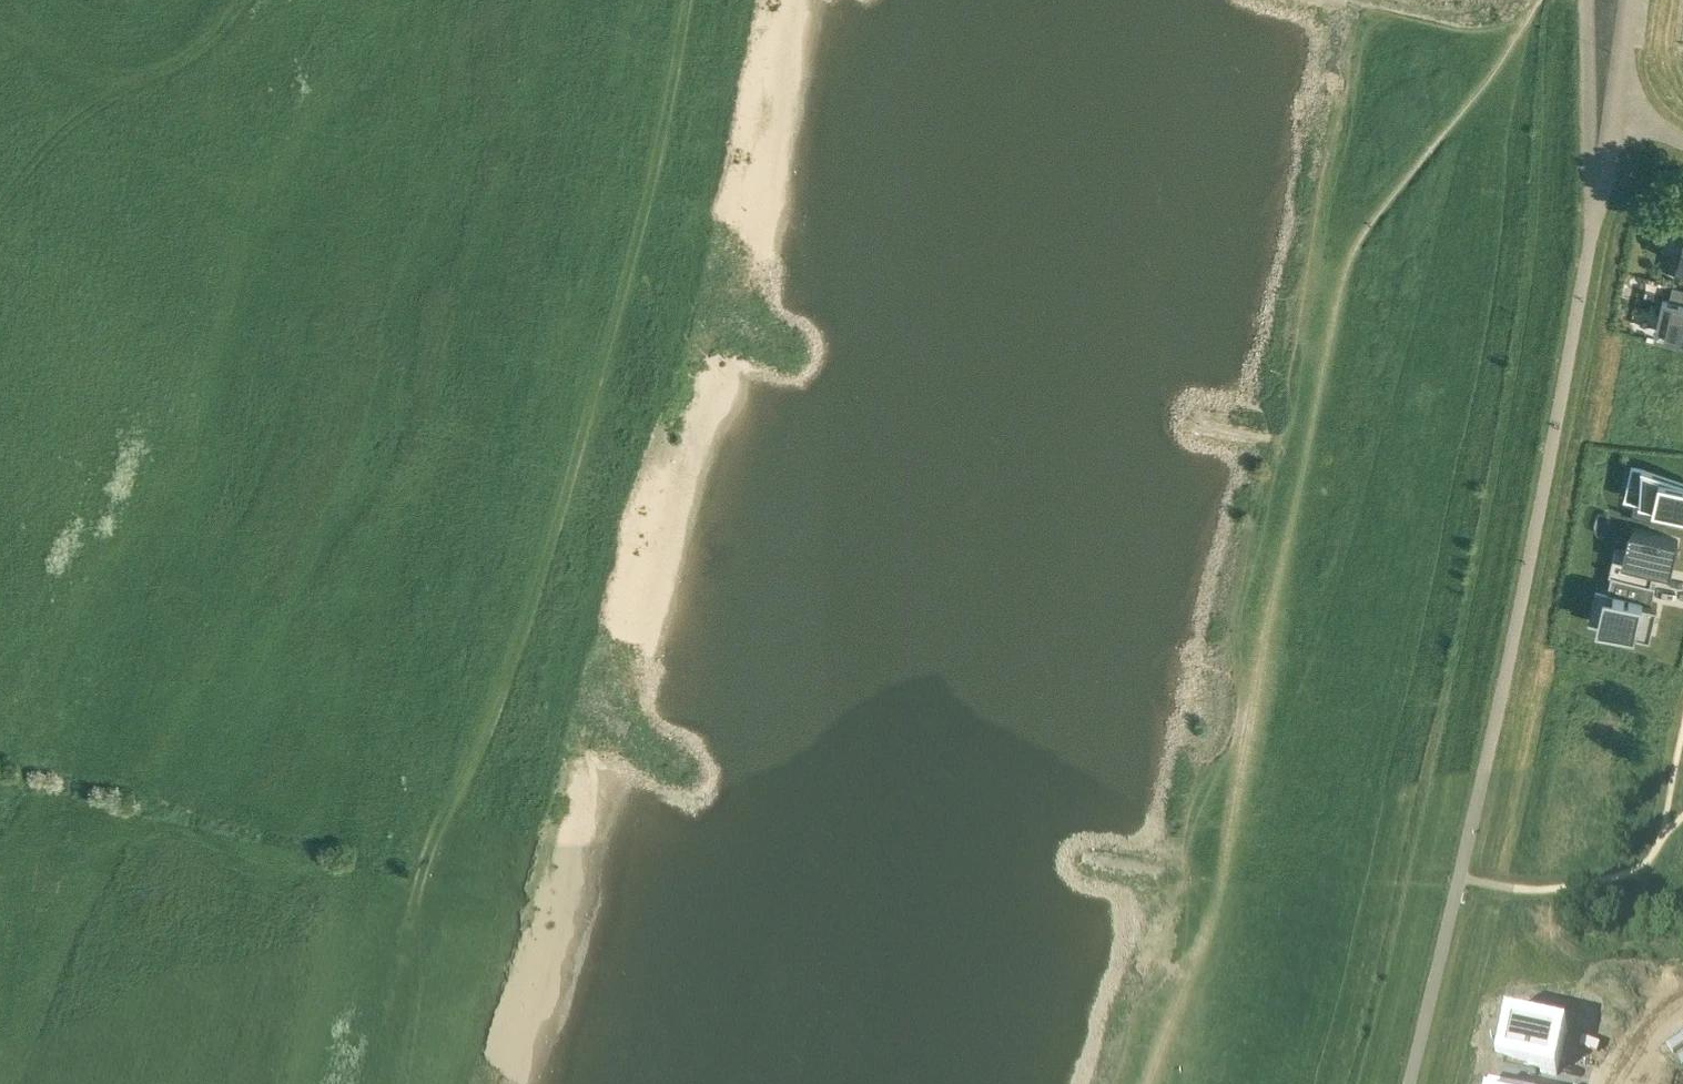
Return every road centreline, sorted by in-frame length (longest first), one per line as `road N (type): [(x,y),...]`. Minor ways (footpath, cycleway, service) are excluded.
road 1 (track): [(685,0),(638,227),(580,441),(512,665),(427,878)]
road 2 (track): [(1545,890),(1566,972),(1666,1013)]

